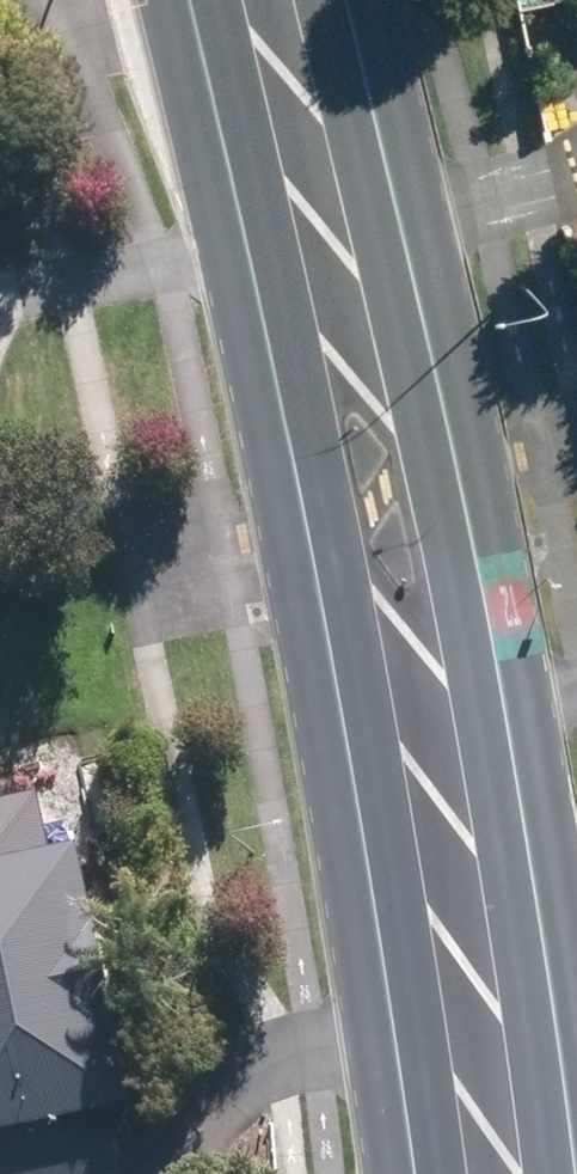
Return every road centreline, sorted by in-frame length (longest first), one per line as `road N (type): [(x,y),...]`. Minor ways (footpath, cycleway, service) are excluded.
road 1 (primary): [(346,0),(484,580),(573,1173)]
road 2 (primary): [(410,1173),(326,609),(194,0)]

